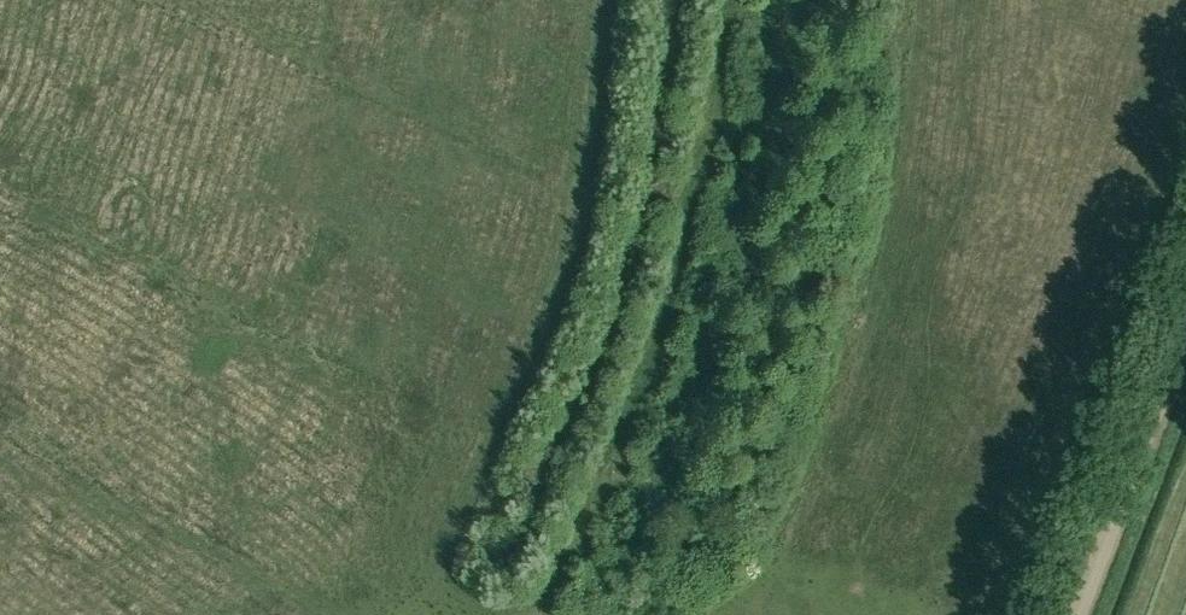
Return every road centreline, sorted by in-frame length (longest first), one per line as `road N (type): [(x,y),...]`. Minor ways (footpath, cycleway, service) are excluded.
road 1 (unclassified): [(1185,341),(1081,614)]

